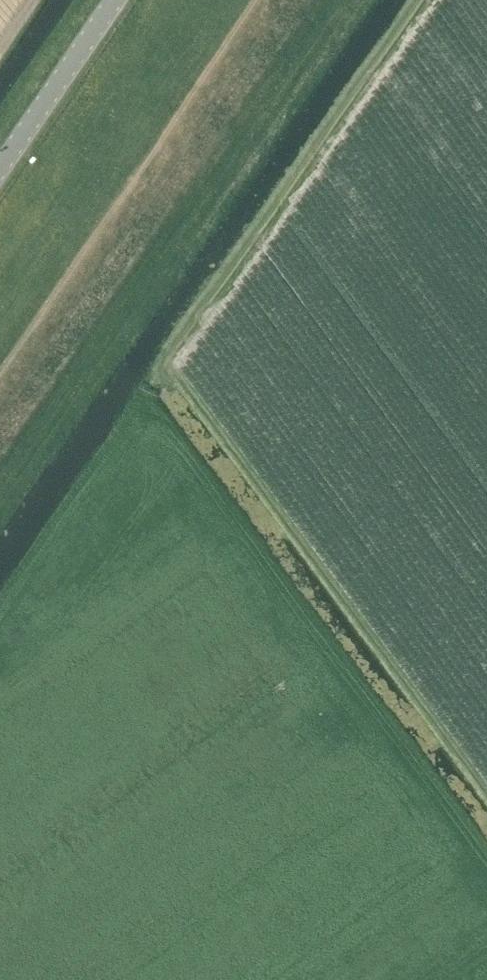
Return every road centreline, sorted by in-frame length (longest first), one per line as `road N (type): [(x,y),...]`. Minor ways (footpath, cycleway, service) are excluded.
road 1 (unclassified): [(0,168),(110,0)]

